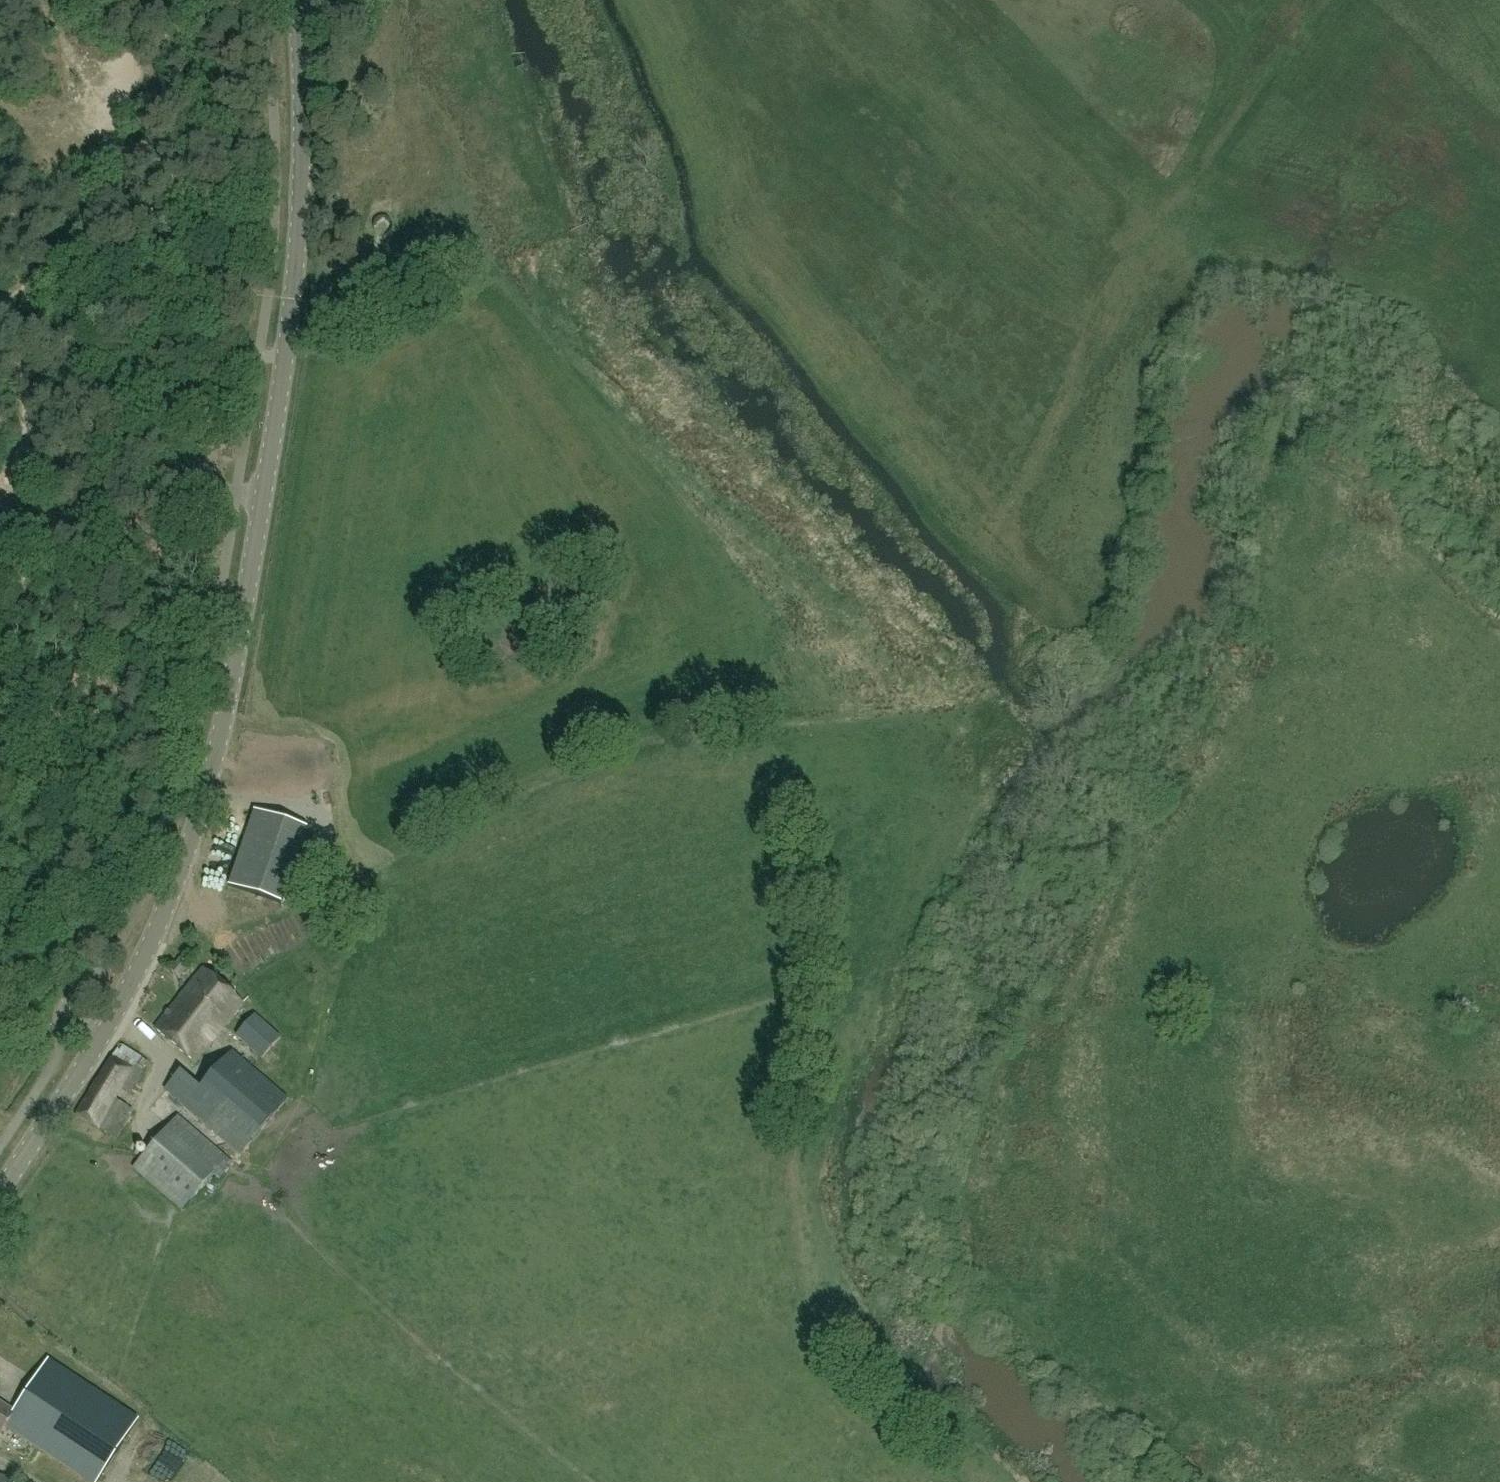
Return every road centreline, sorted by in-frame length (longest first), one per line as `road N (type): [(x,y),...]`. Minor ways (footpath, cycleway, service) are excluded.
road 1 (tertiary): [(0,1193),(156,935),(213,783),(301,245),(300,0)]

